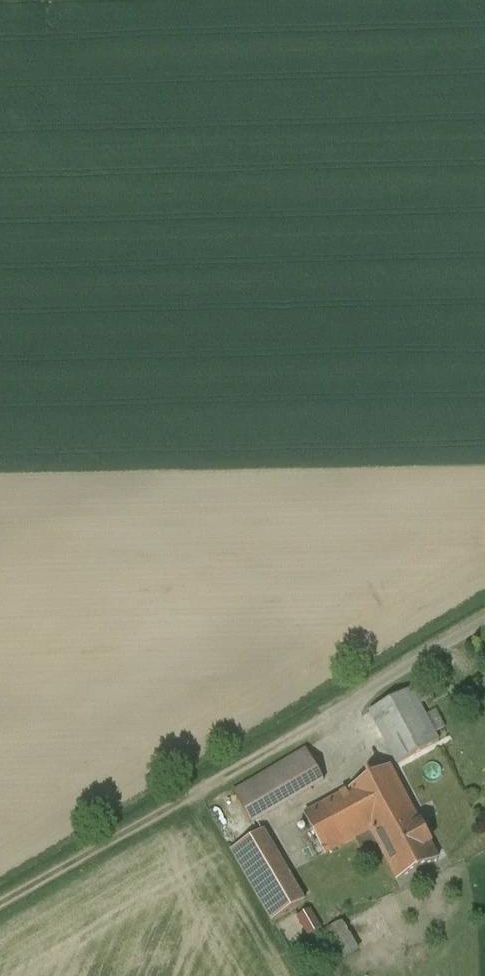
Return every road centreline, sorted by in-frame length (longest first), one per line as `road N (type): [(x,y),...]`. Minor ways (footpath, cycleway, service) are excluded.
road 1 (track): [(484,621),(0,908)]

